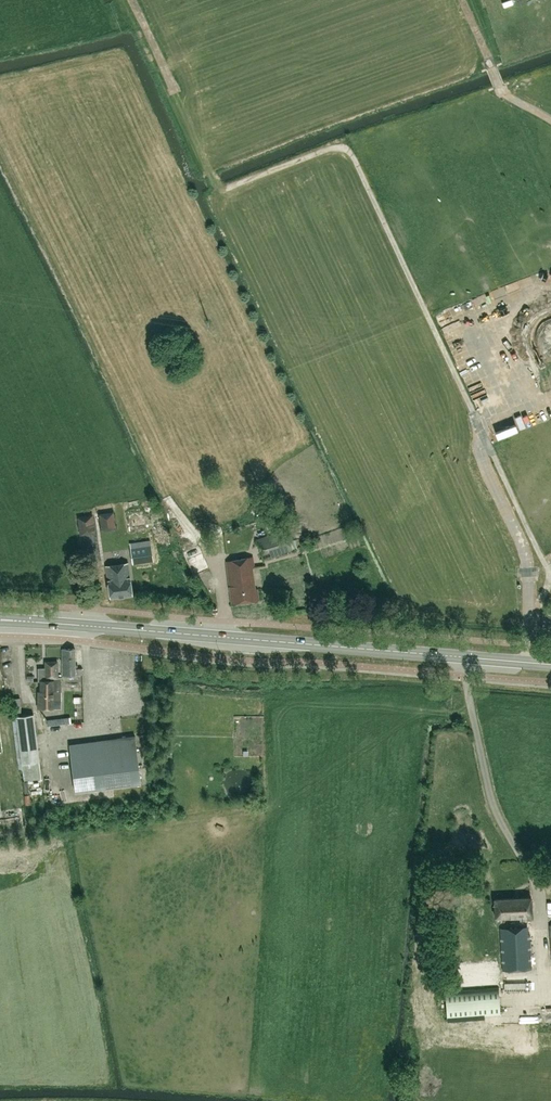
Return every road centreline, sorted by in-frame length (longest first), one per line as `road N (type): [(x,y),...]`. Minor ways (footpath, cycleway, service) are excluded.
road 1 (track): [(230,186),(327,147),(342,146),(355,158),(549,571),(529,662)]
road 2 (primary): [(550,664),(0,619)]

